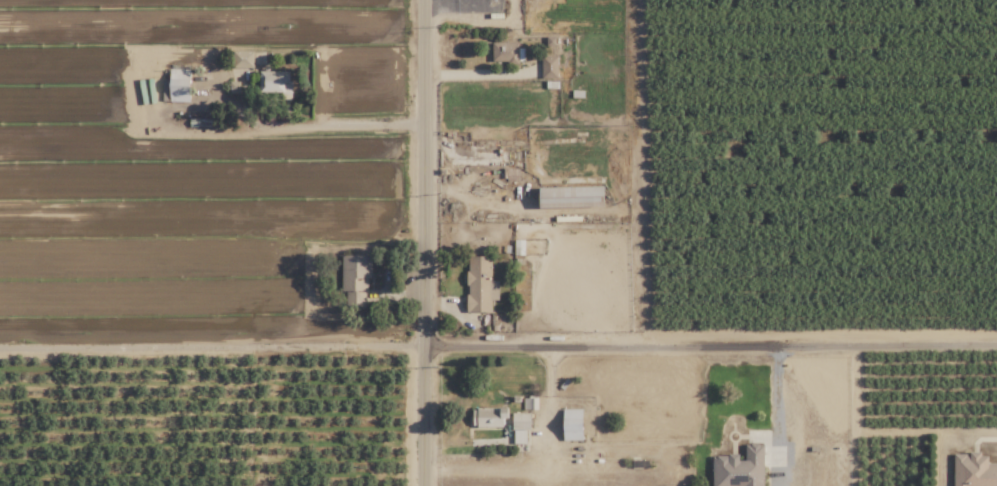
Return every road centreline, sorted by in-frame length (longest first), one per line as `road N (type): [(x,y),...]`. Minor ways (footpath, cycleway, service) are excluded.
road 1 (residential): [(0,351),(996,349)]
road 2 (residential): [(423,0),(423,485)]

